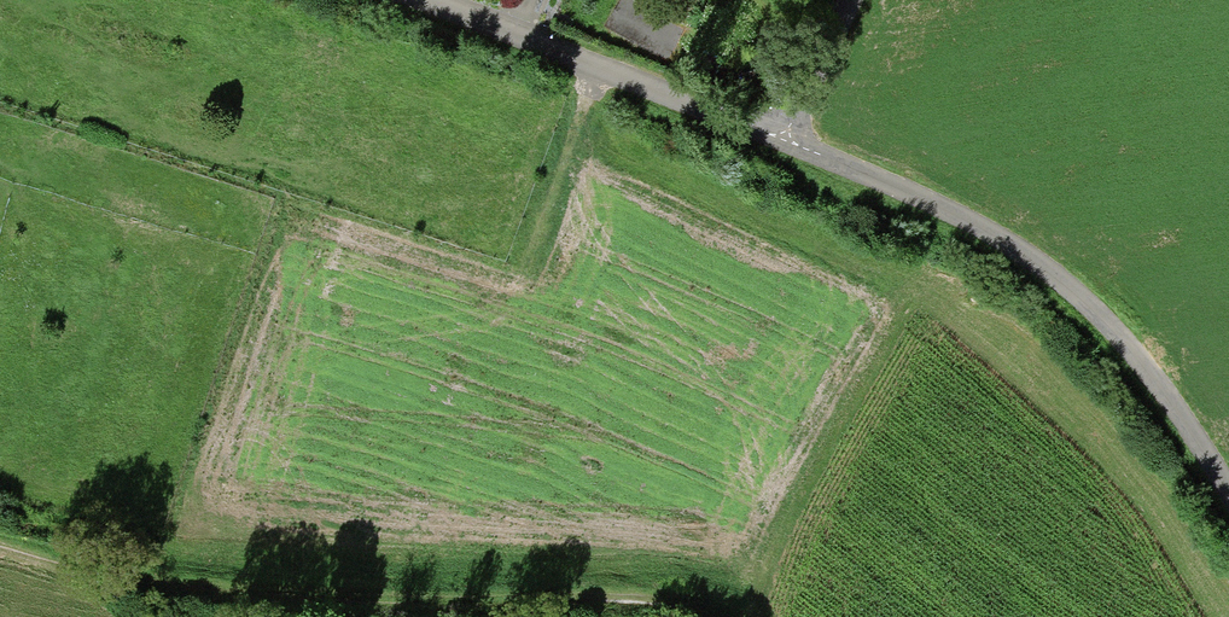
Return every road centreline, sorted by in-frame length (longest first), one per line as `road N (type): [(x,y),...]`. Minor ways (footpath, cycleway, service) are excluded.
road 1 (track): [(710,616),(599,592),(453,601),(172,592),(0,551)]
road 2 (track): [(1228,496),(1188,423),(1034,258),(785,142)]
road 3 (residential): [(845,0),(785,142),(416,0)]

